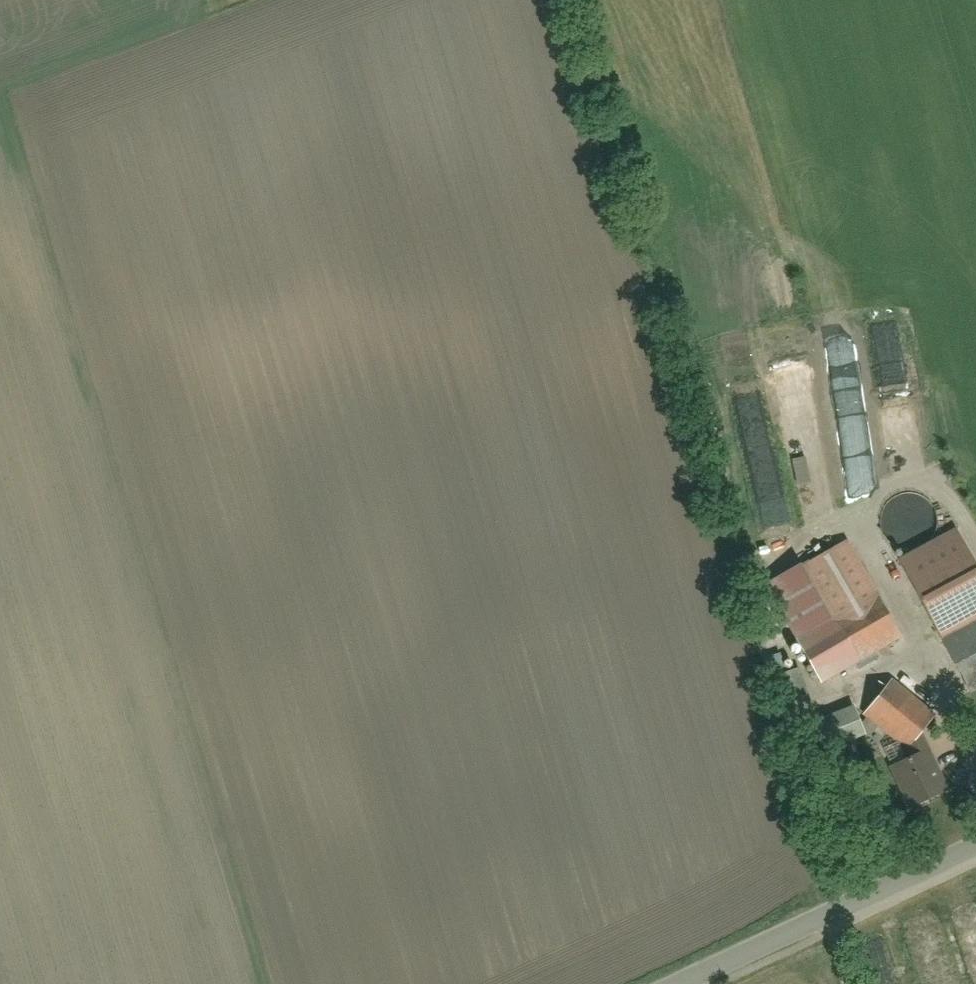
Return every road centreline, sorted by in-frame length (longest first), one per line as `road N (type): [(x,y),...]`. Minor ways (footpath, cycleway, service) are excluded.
road 1 (tertiary): [(975,849),(686,983)]

